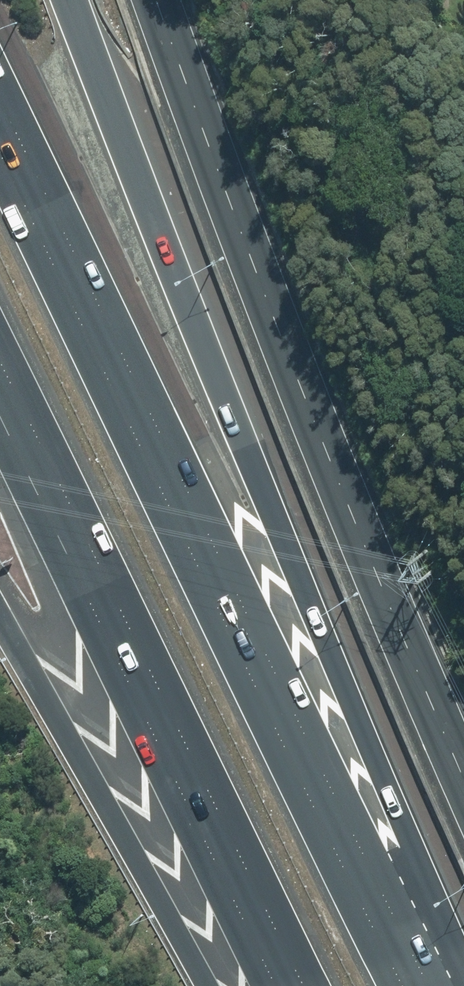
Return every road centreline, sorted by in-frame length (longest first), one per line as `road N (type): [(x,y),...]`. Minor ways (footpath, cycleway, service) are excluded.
road 1 (motorway): [(73,0),(410,844),(444,985)]
road 2 (motorway): [(0,152),(405,985)]
road 3 (motorway): [(305,985),(0,356)]
road 4 (motorway): [(203,985),(0,620)]

